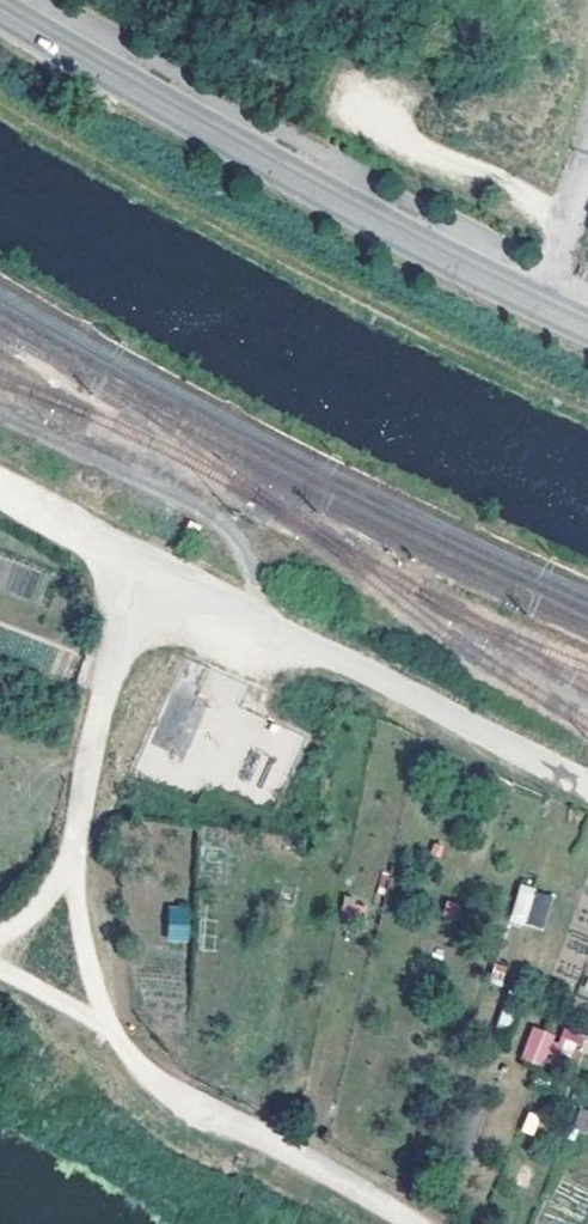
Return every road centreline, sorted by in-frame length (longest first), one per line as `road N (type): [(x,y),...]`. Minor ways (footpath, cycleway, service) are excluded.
road 1 (secondary): [(587,335),(300,187),(0,10)]
road 2 (track): [(138,576),(62,880),(105,1030),(0,978)]
road 3 (unclassified): [(587,776),(138,576)]
road 4 (track): [(105,1030),(145,1078),(191,1109),(430,1223)]
road 5 (track): [(138,576),(0,496)]

